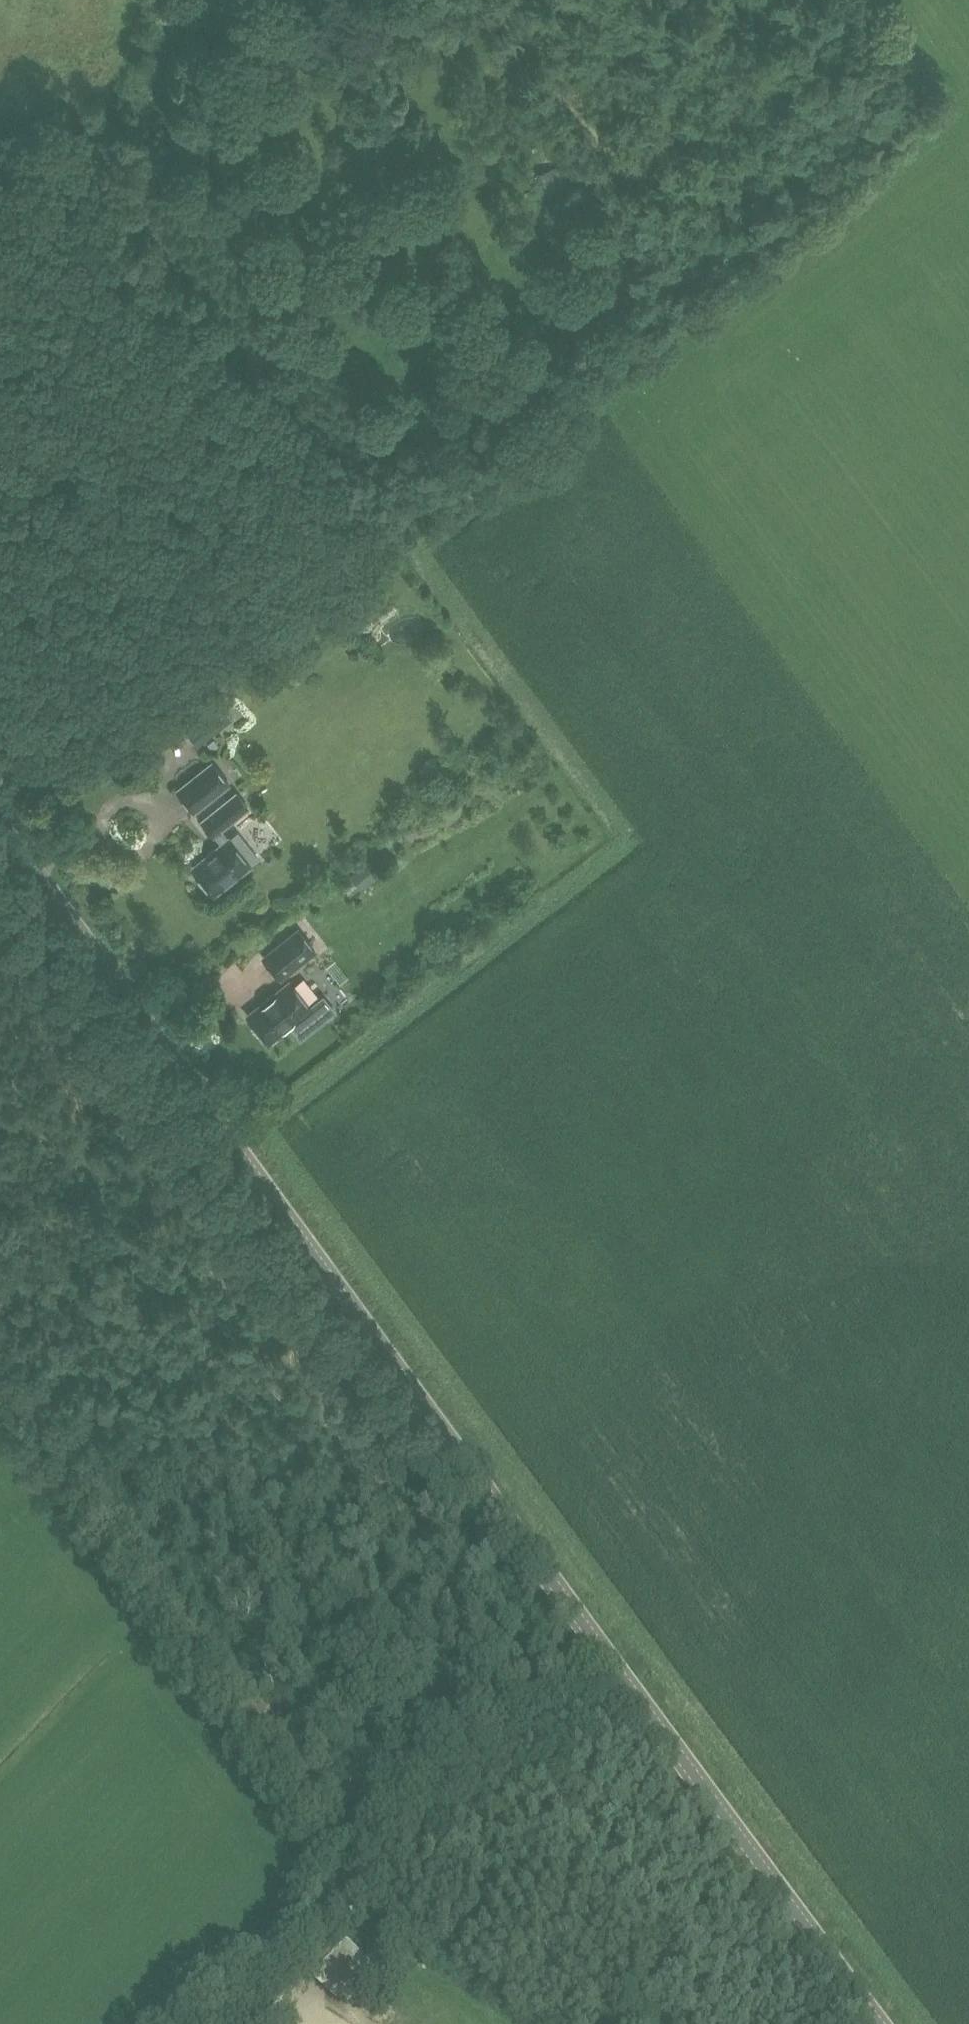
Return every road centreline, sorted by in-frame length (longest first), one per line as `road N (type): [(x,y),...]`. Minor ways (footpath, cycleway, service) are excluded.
road 1 (tertiary): [(883,2023),(0,829)]
road 2 (track): [(215,2023),(597,1636)]

